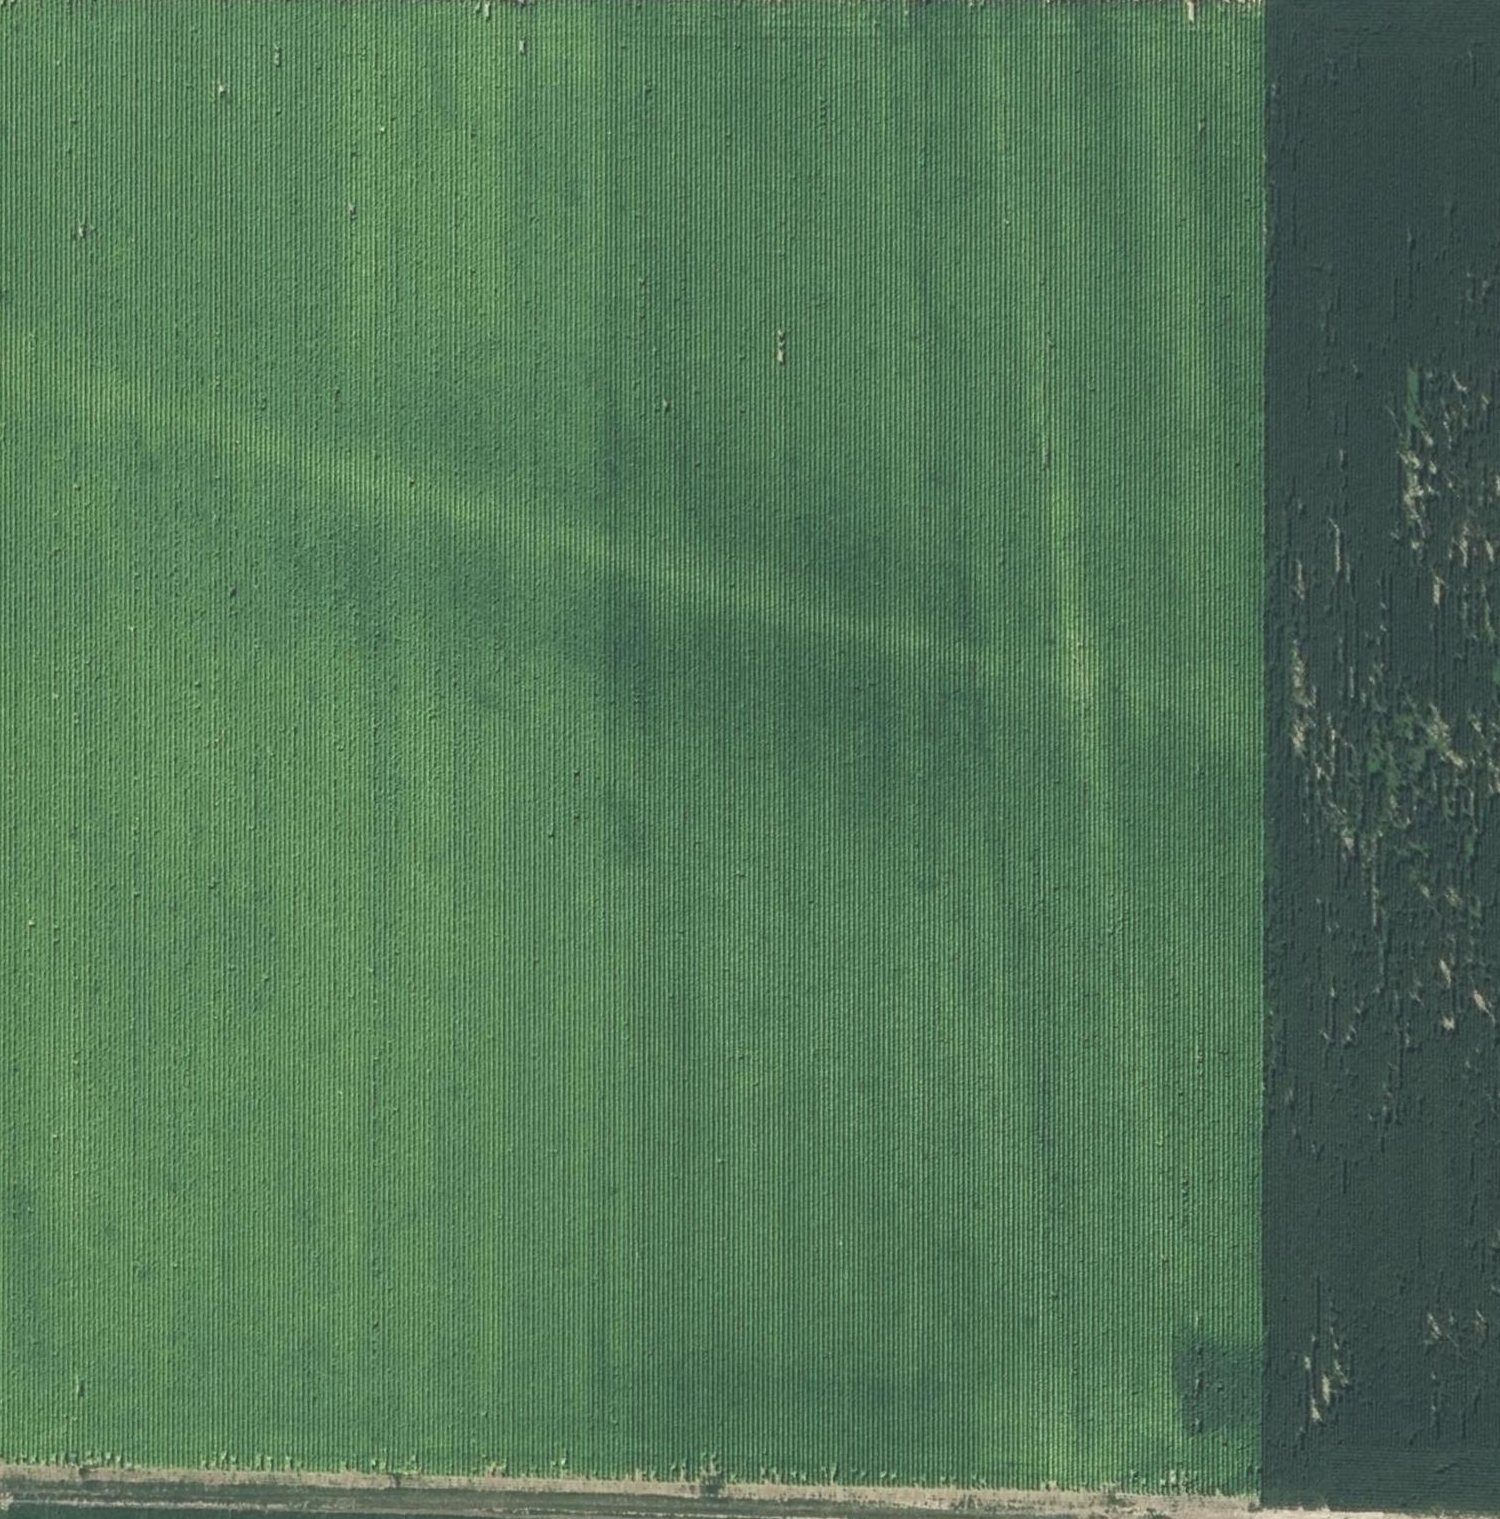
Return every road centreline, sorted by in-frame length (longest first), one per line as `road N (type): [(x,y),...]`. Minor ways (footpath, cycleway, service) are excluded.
road 1 (track): [(0,1476),(1102,1509)]
road 2 (track): [(1424,1518),(1102,1509)]

